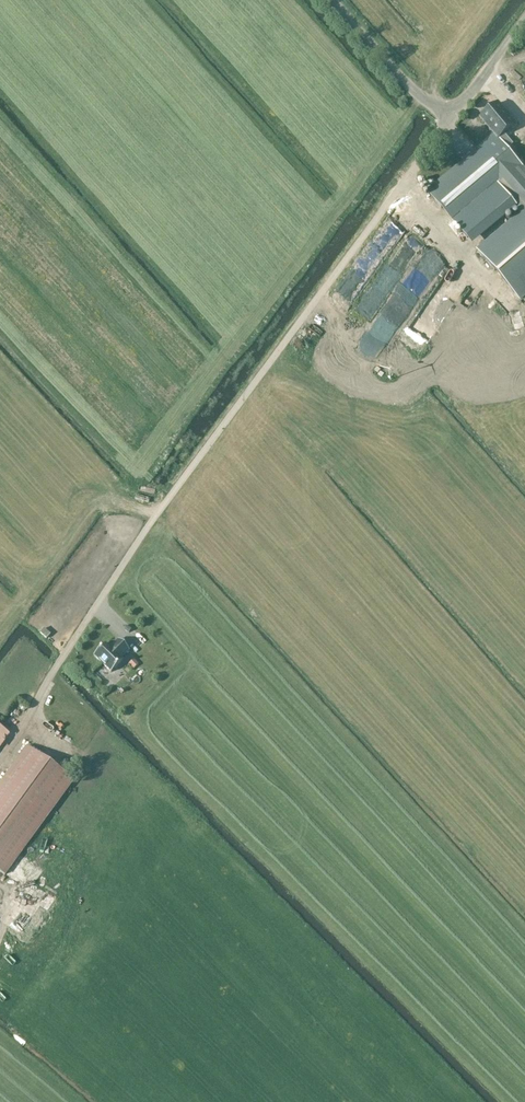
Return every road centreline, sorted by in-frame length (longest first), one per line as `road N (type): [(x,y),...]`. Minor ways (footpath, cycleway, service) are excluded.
road 1 (unclassified): [(41,686),(450,119)]
road 2 (unclassified): [(450,119),(425,103),(330,0)]
road 3 (unclassified): [(524,21),(450,119)]

